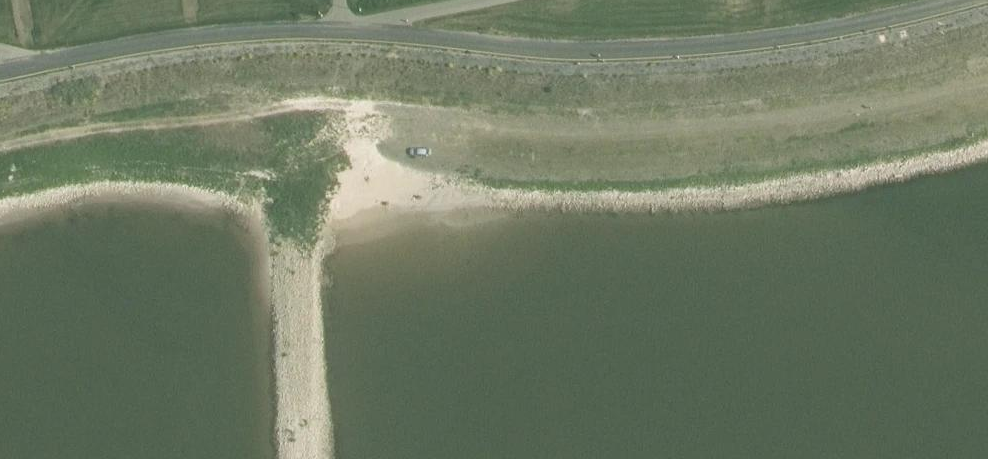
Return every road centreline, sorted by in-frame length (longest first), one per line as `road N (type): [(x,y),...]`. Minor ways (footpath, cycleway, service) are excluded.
road 1 (unclassified): [(369,32),(555,52),(680,49),(814,35),(975,0)]
road 2 (unclassified): [(0,73),(179,40),(369,32)]

